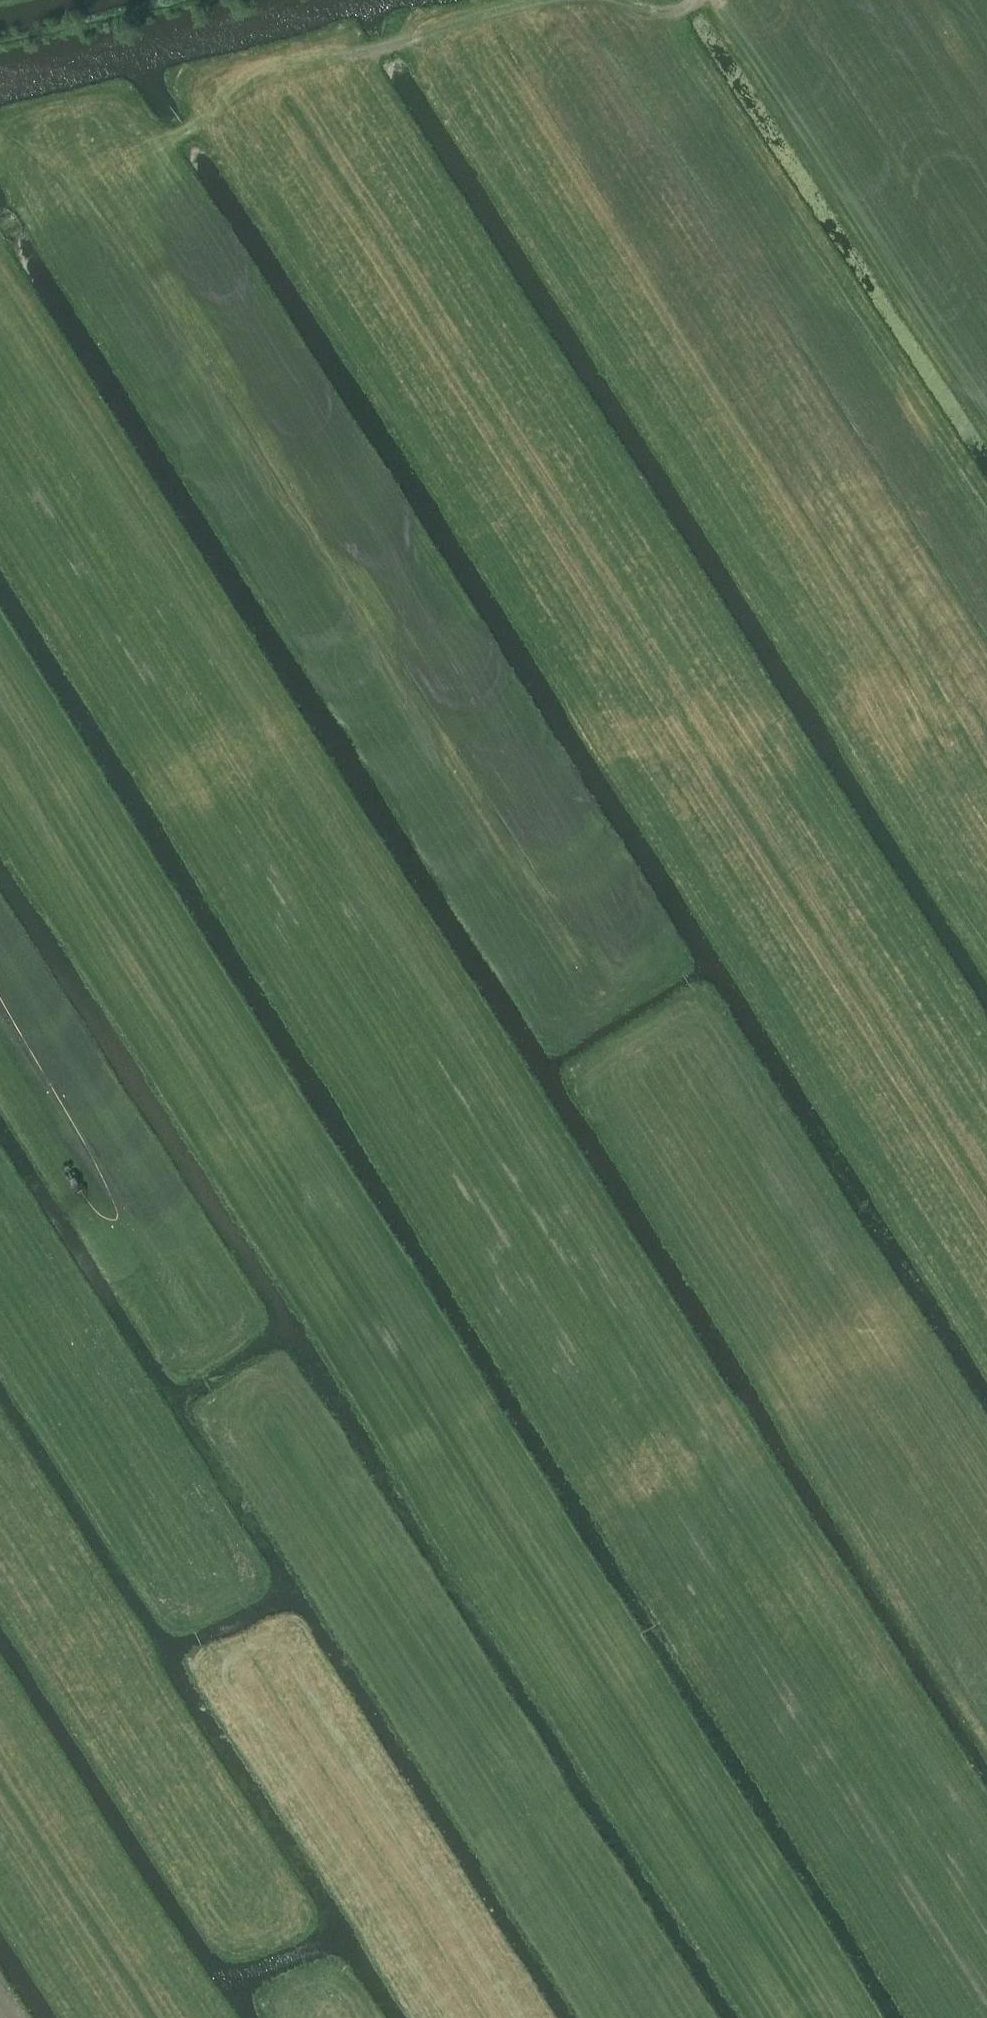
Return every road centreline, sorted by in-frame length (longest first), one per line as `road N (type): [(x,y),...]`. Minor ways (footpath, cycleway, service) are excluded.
road 1 (track): [(0,42),(182,0)]

